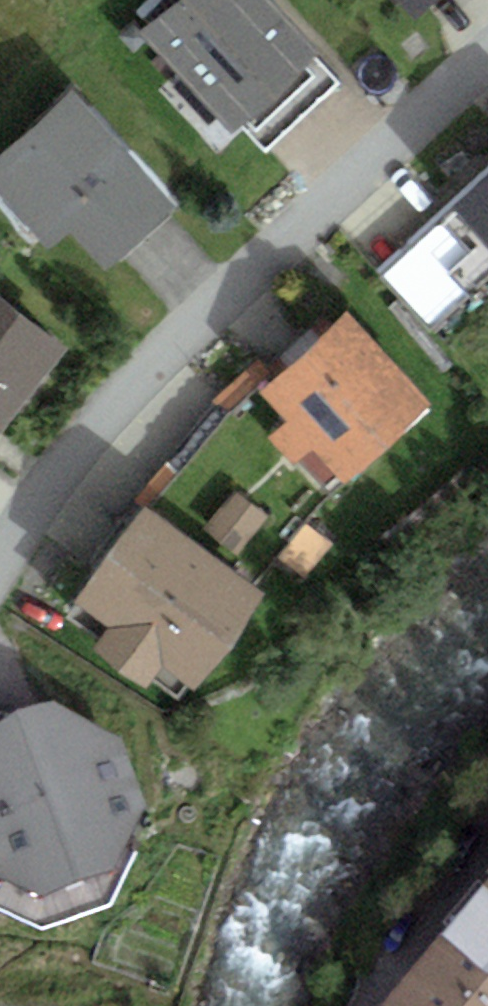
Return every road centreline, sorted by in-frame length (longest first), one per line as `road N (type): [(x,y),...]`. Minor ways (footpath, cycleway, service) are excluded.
road 1 (residential): [(0,555),(143,375),(487,55)]

